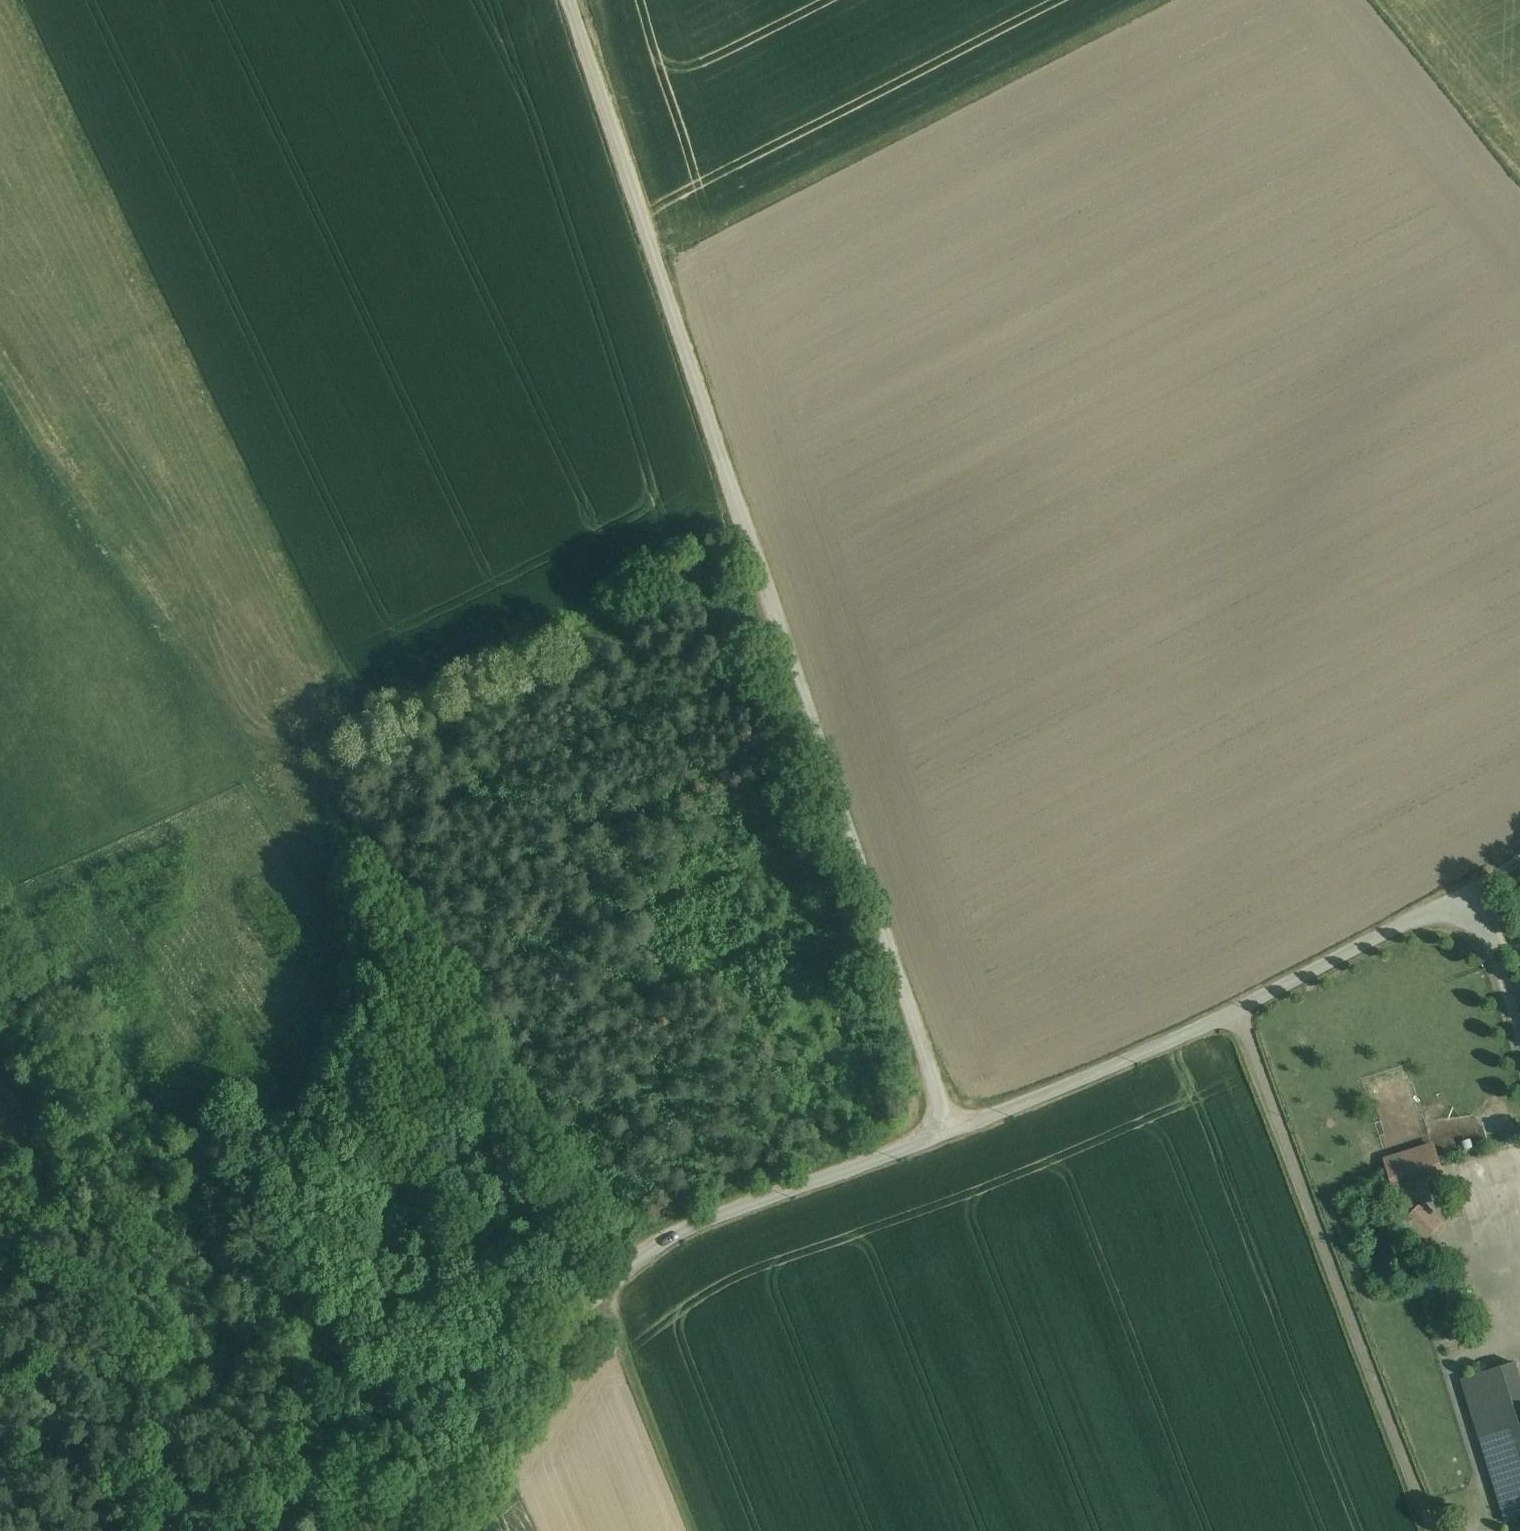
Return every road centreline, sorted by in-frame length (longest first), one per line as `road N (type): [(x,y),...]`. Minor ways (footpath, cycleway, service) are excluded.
road 1 (unclassified): [(956,1129),(573,0)]
road 2 (unclassified): [(409,1530),(535,1367),(605,1292),(668,1241),(956,1129)]
road 3 (unclassified): [(1519,871),(1341,963),(956,1129)]

